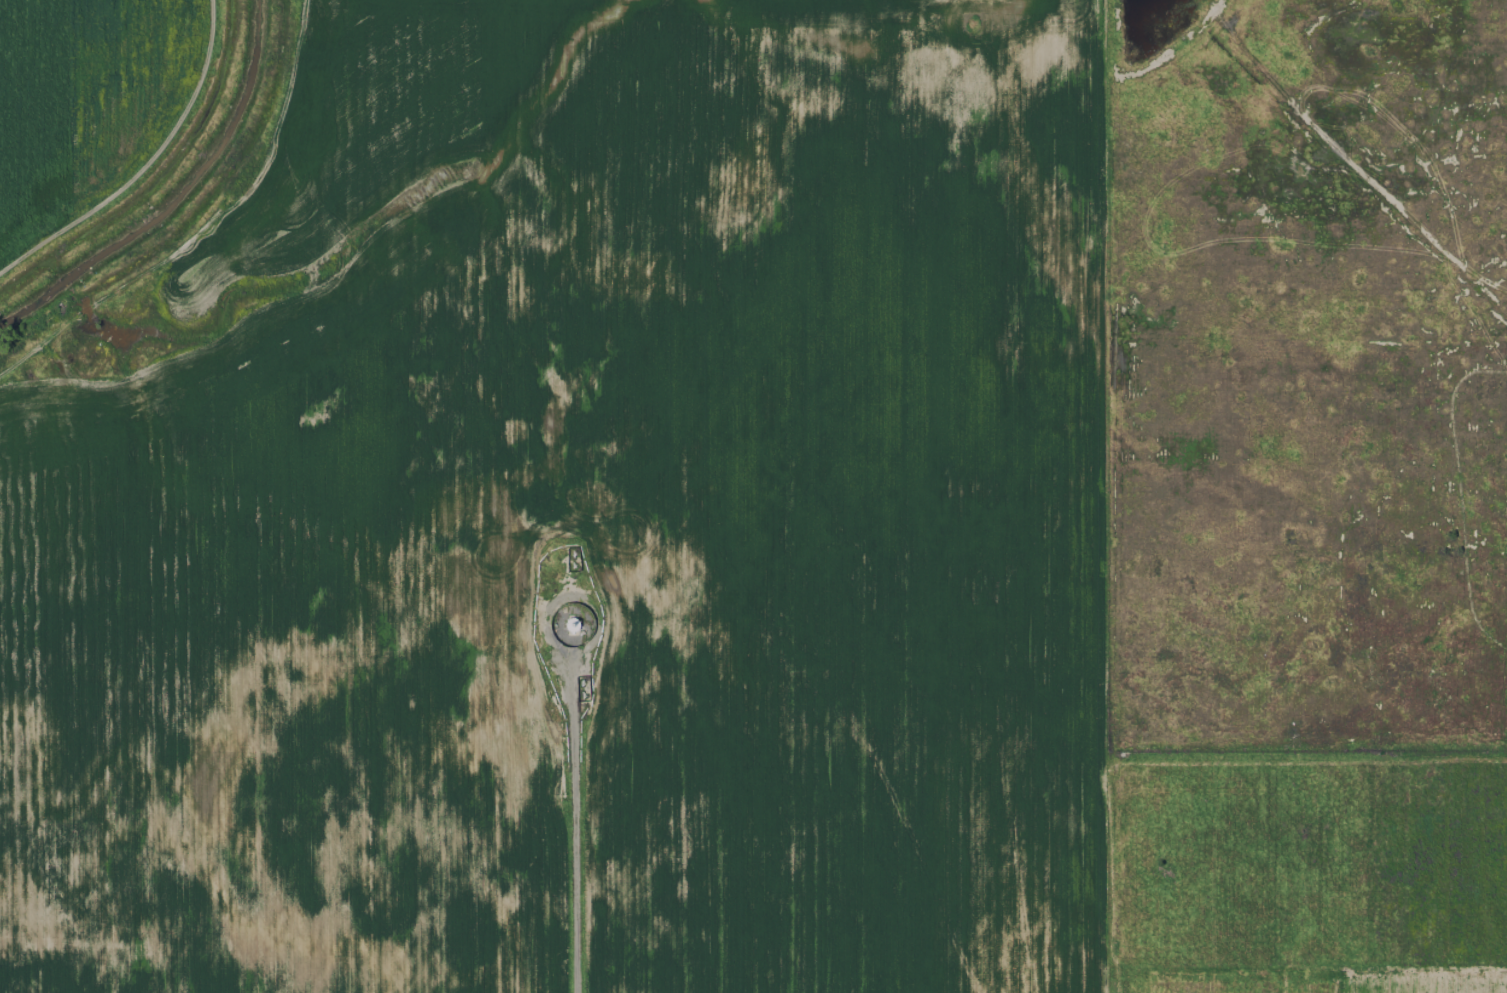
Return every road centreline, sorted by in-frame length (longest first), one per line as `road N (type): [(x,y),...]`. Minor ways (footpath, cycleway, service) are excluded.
road 1 (residential): [(575,992),(571,656)]

